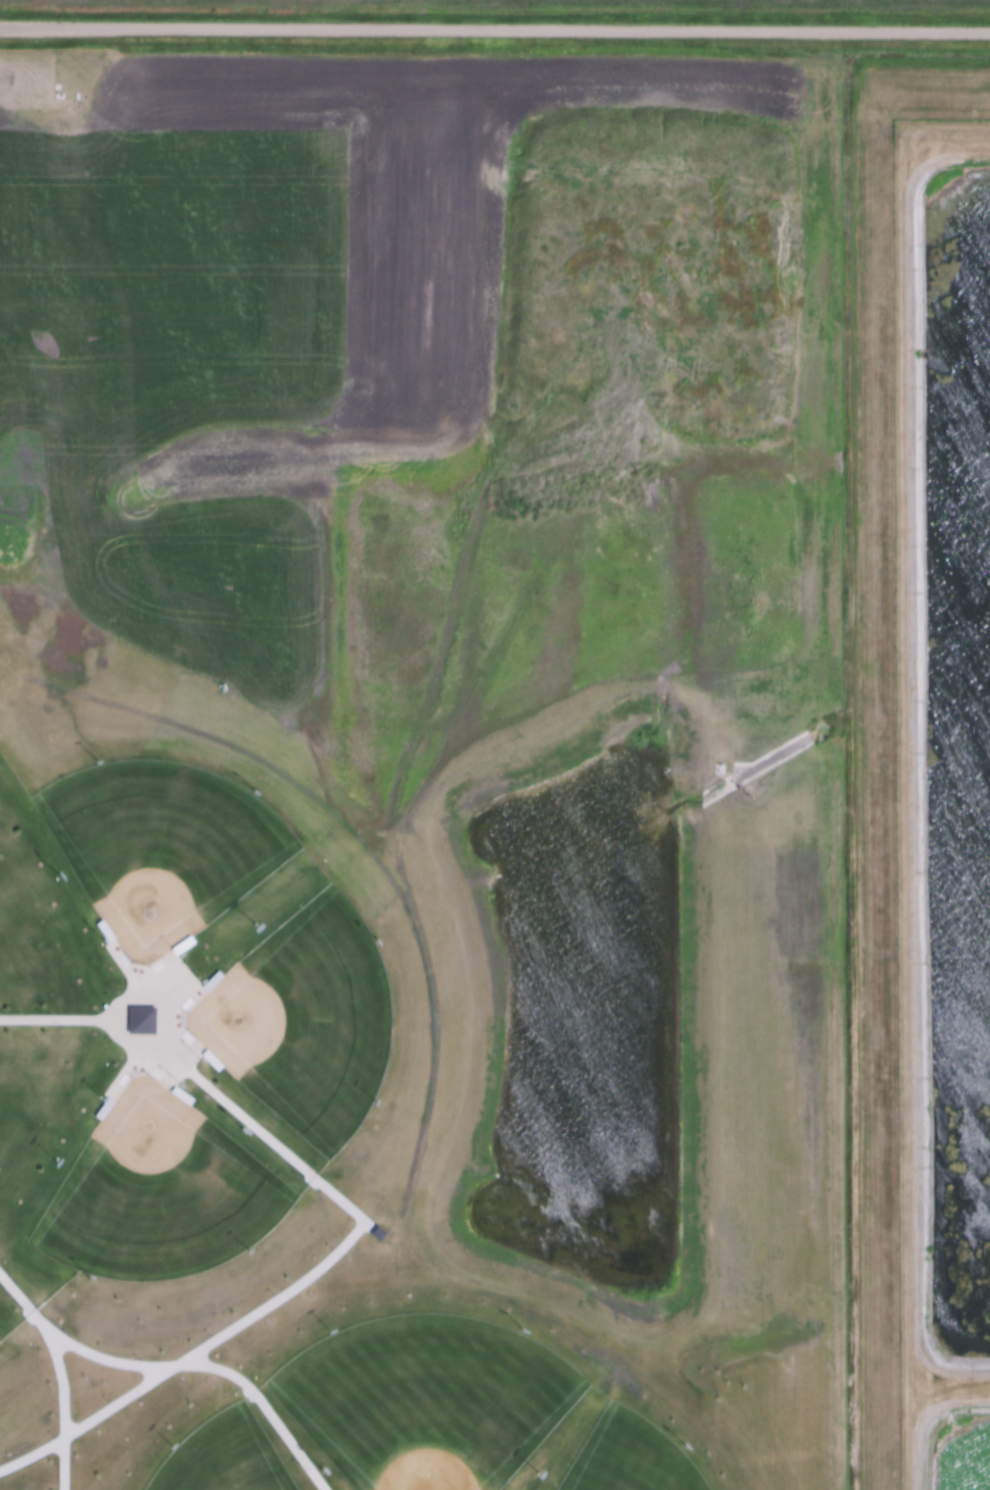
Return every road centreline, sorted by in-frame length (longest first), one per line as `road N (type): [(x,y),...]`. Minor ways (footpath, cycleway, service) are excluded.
road 1 (track): [(0,30),(989,36)]

